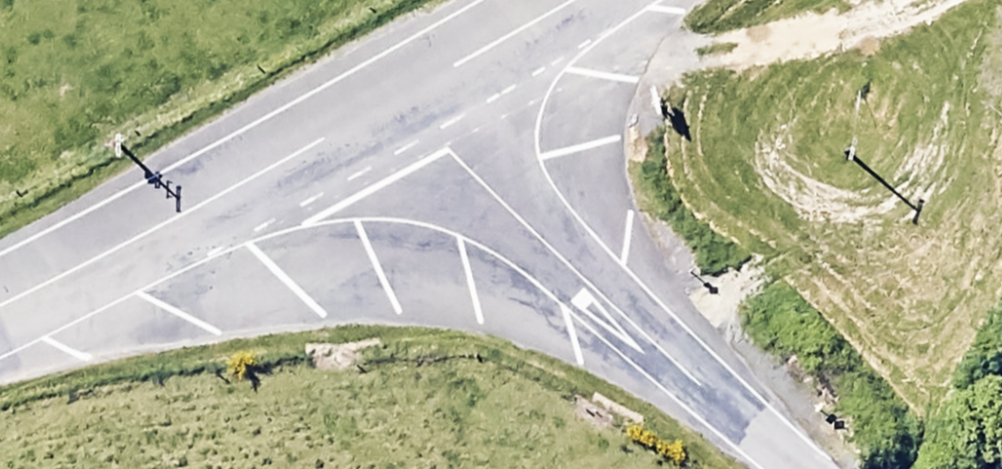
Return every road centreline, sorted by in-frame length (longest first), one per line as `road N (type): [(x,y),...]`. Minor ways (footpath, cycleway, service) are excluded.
road 1 (tertiary): [(390,97),(634,327),(804,468)]
road 2 (tertiary): [(0,302),(390,97)]
road 3 (tertiary): [(390,97),(549,0)]

